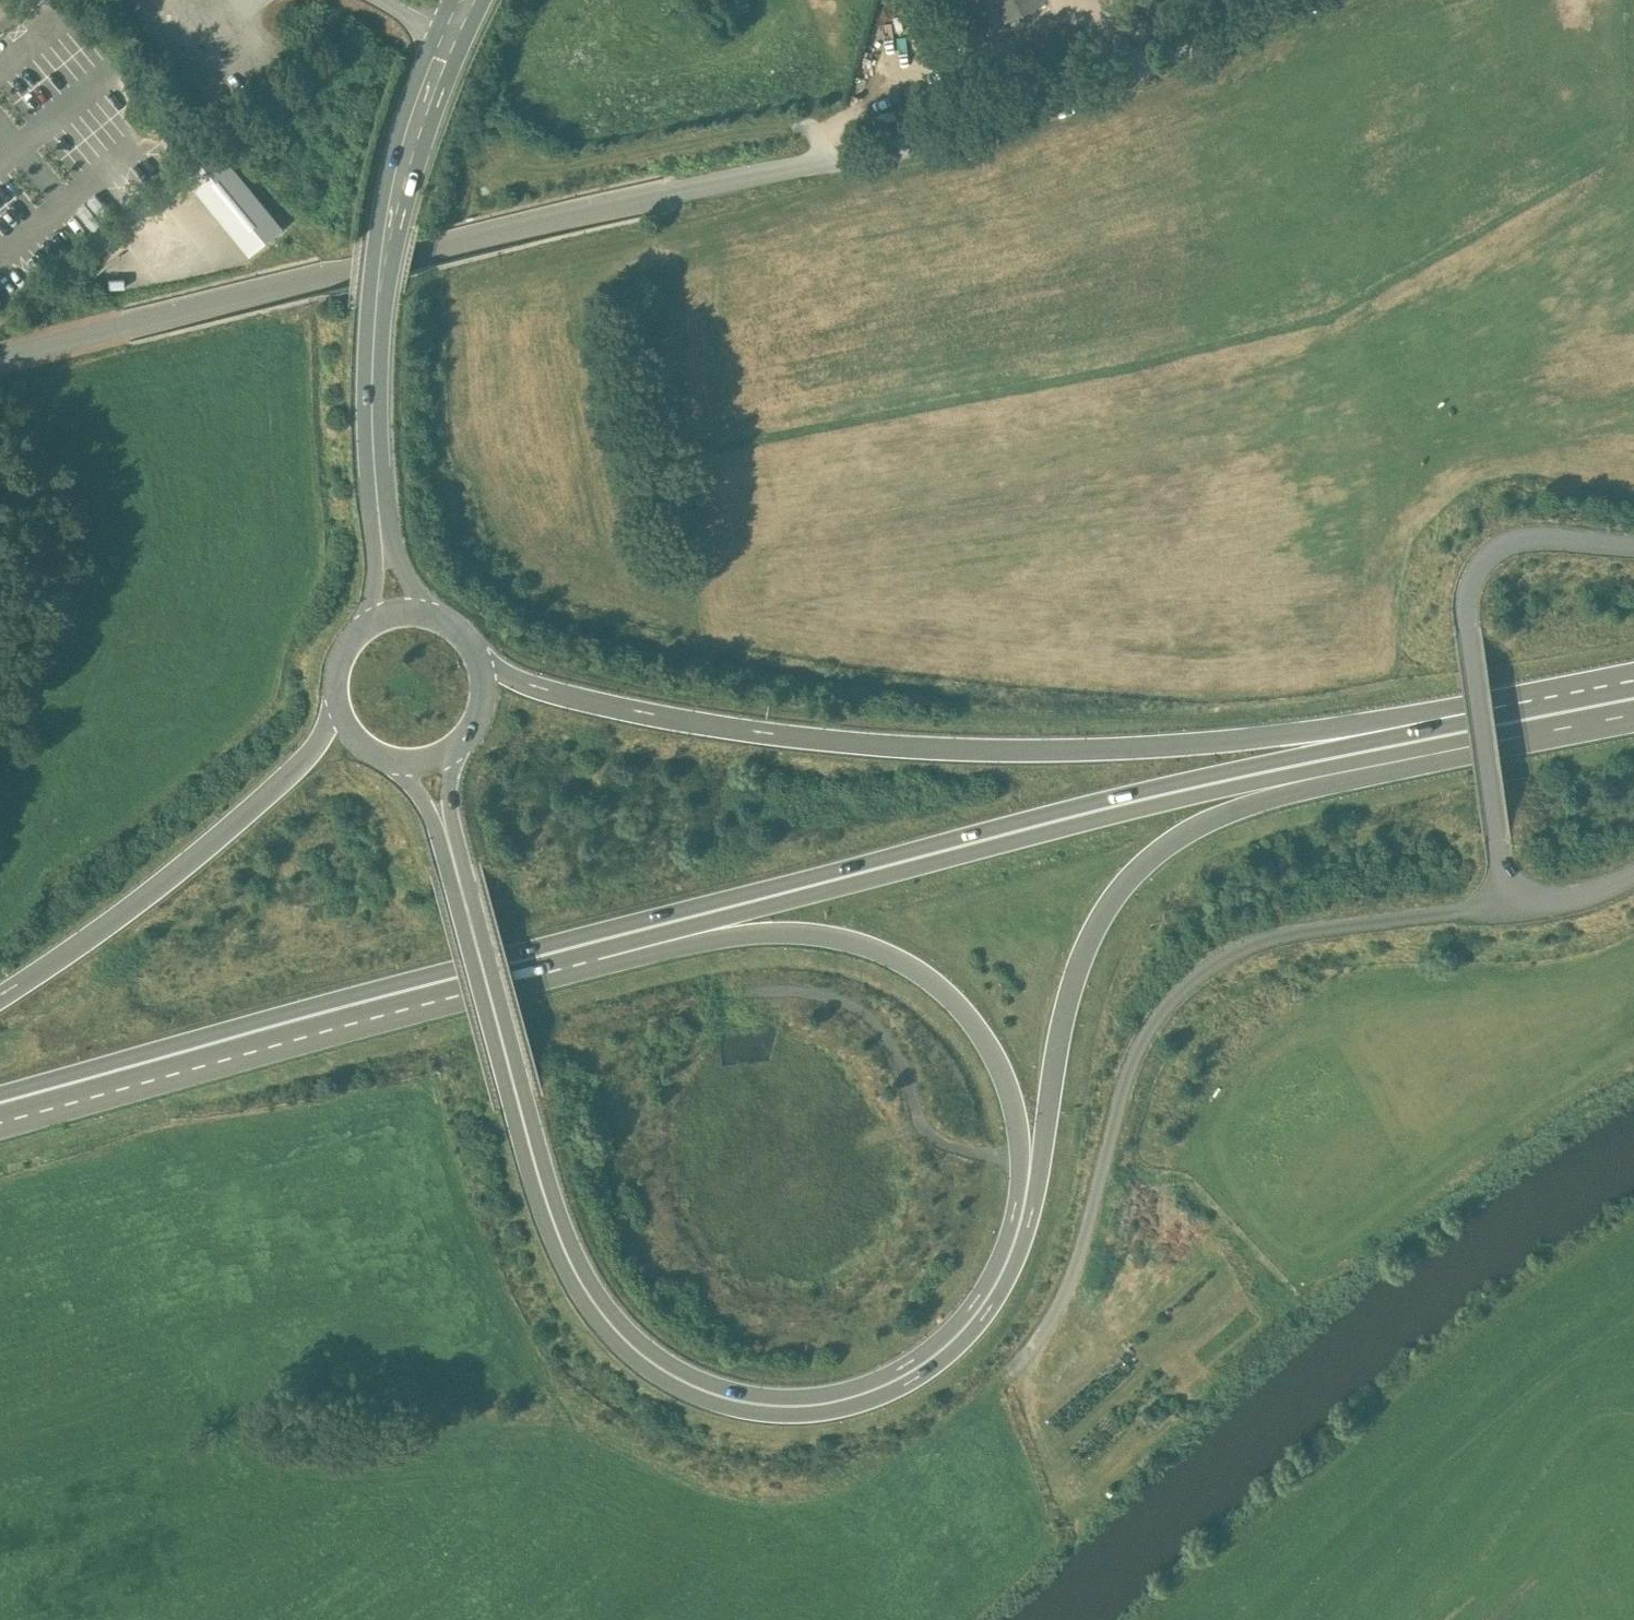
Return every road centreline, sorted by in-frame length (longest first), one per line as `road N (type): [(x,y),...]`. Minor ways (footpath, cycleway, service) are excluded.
road 1 (trunk): [(397,758),(426,799),(449,864),(535,1182),(605,1313),(649,1358),(711,1389),(834,1402),(895,1385),(946,1354),(988,1311),(1016,1258),(1036,1189),(1076,975),(1148,858),(1213,821),(1280,799),(1544,729)]
road 2 (trunk): [(528,975),(778,934),(844,939),(952,998),(992,1052),(1020,1144),(1013,1214),(987,1282),(937,1341),(878,1369),(813,1382),(702,1364),(662,1339),(579,1240),(554,1177),(466,860),(452,799),(455,742)]
road 3 (trunk): [(1446,728),(1158,786),(0,1094)]
road 4 (trunk): [(528,975),(1163,805),(1544,729)]
road 5 (trunk): [(1446,728),(978,748),(655,712),(535,683),(480,658)]
road 6 (residential): [(1300,0),(968,129),(424,253)]
road 7 (unclassified): [(1633,541),(1503,539),(1473,567),(1466,614),(1509,893),(1546,892),(1633,867)]
road 8 (secondary): [(397,606),(381,519),(373,337),(404,164),(466,0)]
road 9 (trunk): [(0,1122),(528,975)]
road 10 (trunk): [(333,700),(315,740),(180,870),(0,994)]
road 11 (residential): [(0,357),(424,253)]
road 12 (trunk): [(1633,688),(1446,728)]
road 13 (secondary): [(397,606),(352,628),(331,675),(333,700)]

